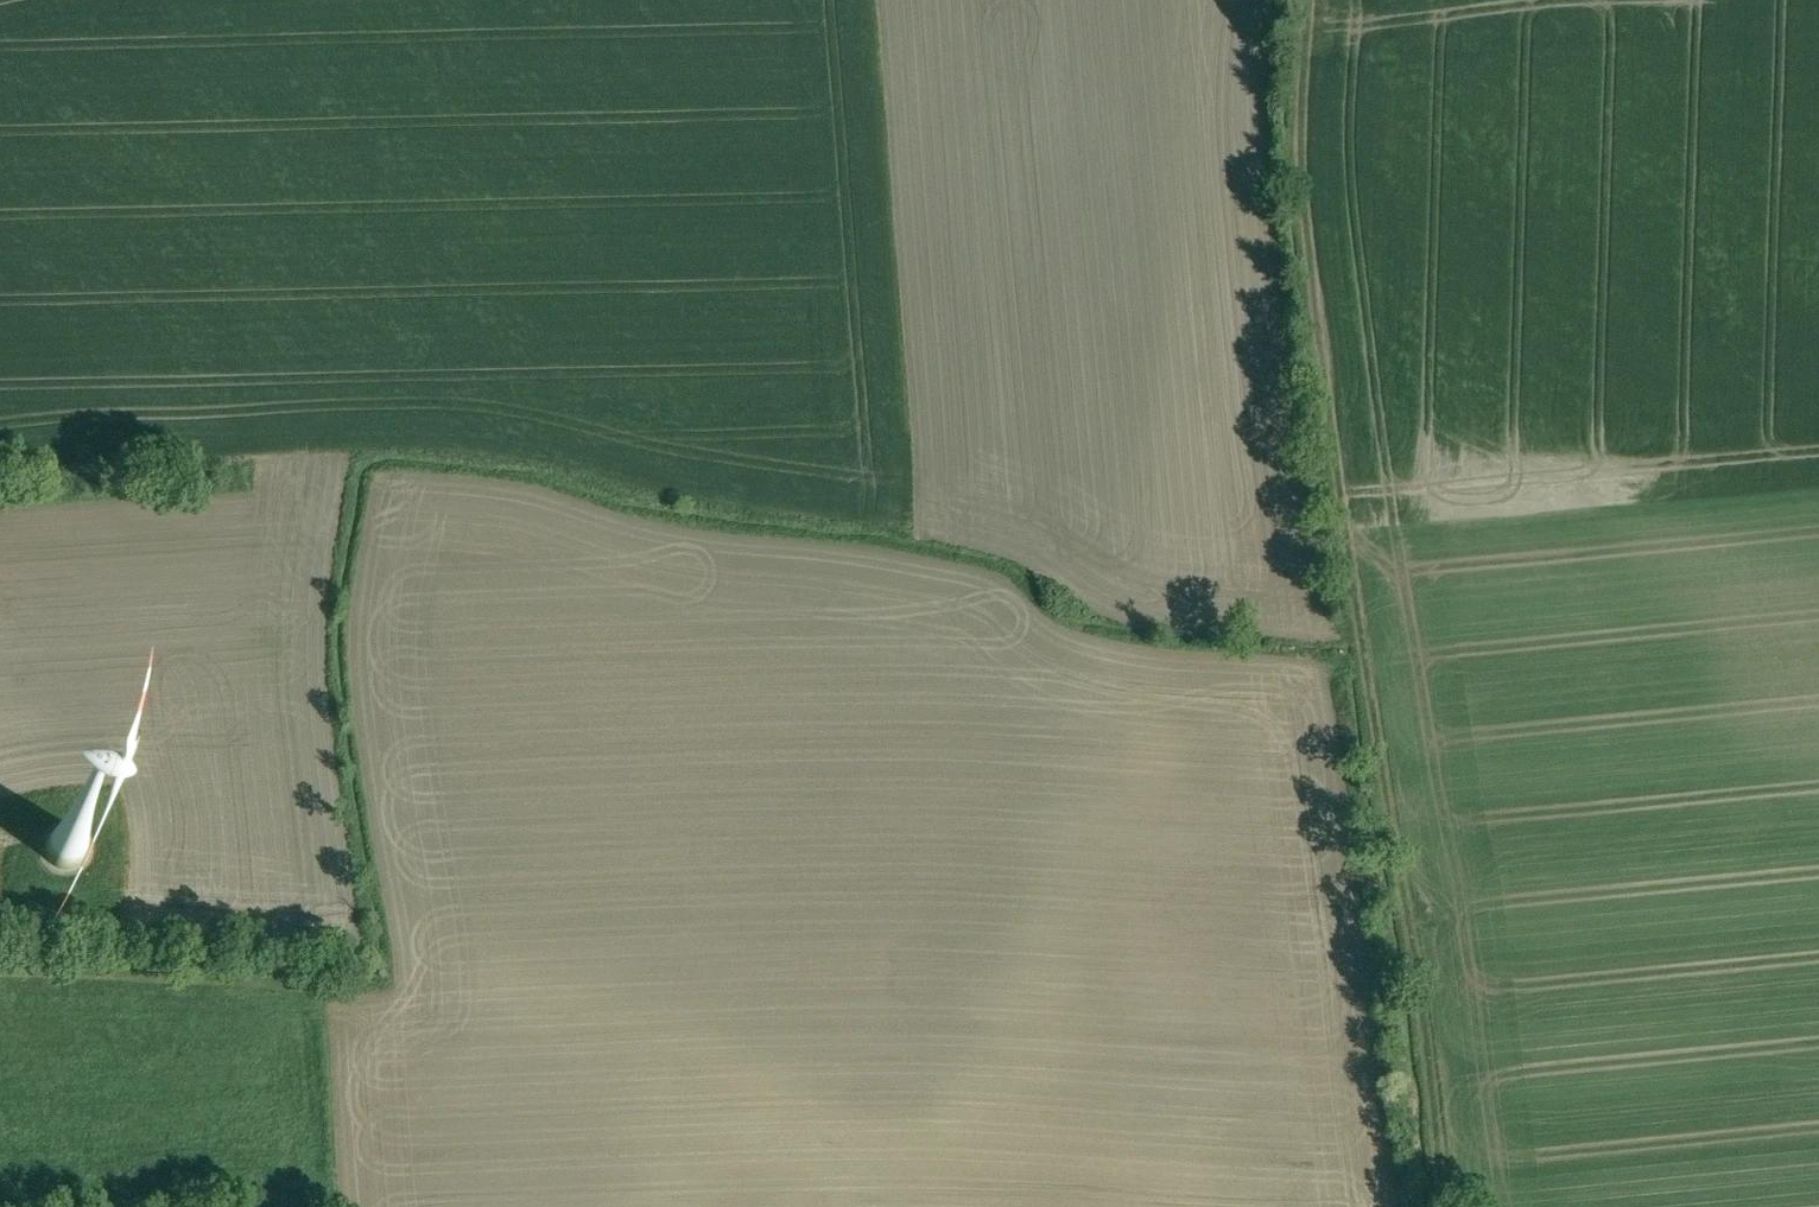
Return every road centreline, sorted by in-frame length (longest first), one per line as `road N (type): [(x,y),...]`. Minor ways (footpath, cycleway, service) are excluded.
road 1 (track): [(1436,1206),(1303,201),(1294,55),(1305,0)]

